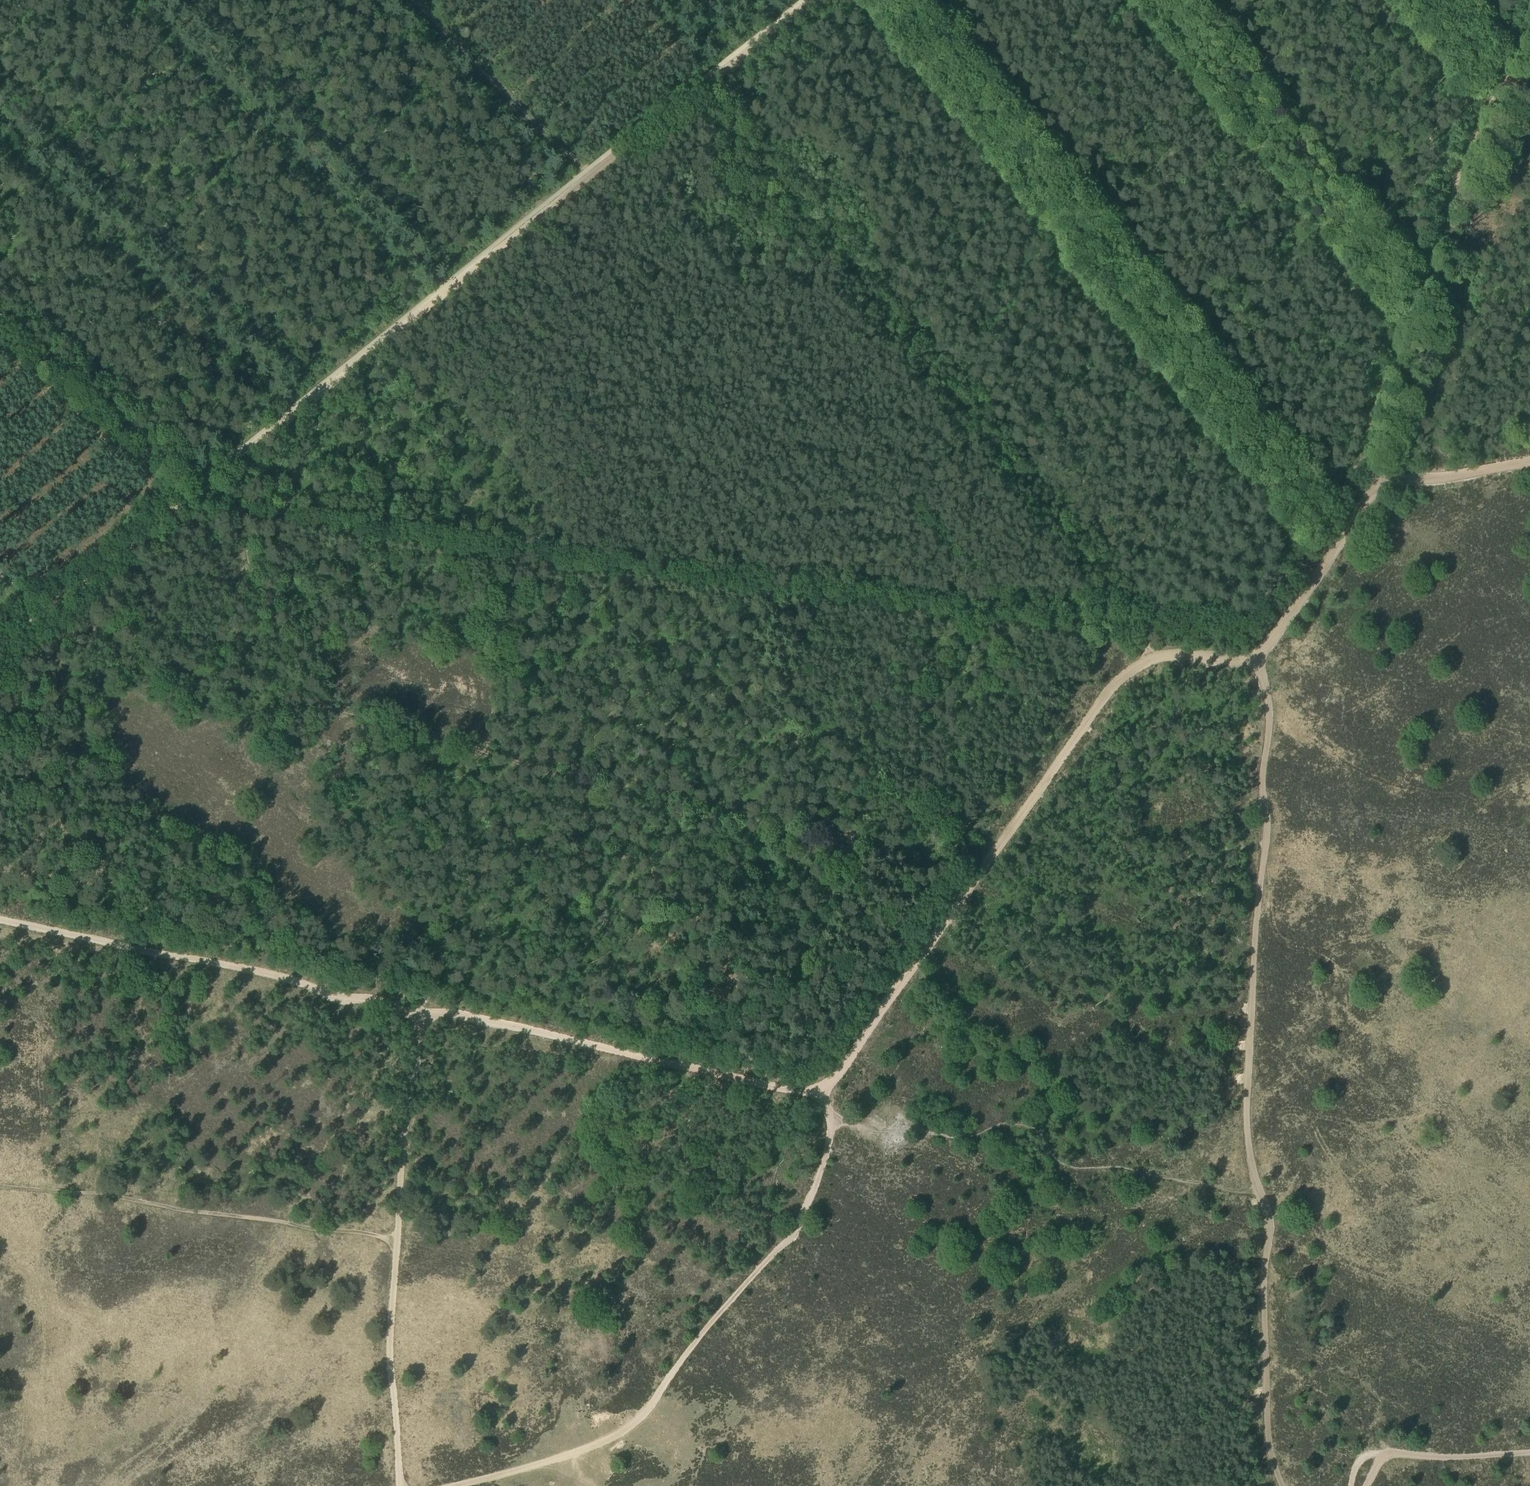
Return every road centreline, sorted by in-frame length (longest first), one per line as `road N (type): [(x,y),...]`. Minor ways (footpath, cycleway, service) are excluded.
road 1 (track): [(204,488),(262,504),(1126,623)]
road 2 (track): [(1254,660),(1270,724),(1245,1106),(1254,1183),(1268,1212),(1266,1426),(1282,1485)]
road 3 (track): [(899,0),(1345,533)]
road 4 (track): [(1134,603),(1109,588),(703,86)]
road 5 (track): [(463,1485),(568,1460),(641,1418),(798,1223),(826,1159),(825,1106)]
road 6 (track): [(1160,656),(1116,681),(823,1089)]
road 7 (track): [(204,488),(588,177)]
road 8 (track): [(423,1012),(0,919)]
road 9 (track): [(0,112),(304,407)]
road 10 (track): [(452,287),(159,0)]
road 11 (track): [(823,1089),(764,1084),(423,1012)]
road 12 (track): [(397,1242),(104,1194),(0,1186)]
road 13 (track): [(1168,0),(1415,302)]
road 14 (track): [(1134,603),(1246,617),(1371,451)]
road 15 (track): [(1415,302),(1499,79),(1529,21)]
road 16 (track): [(0,313),(204,488)]
road 17 (track): [(397,1242),(389,1357),(398,1485)]
road 18 (track): [(413,0),(581,169)]
road 19 (track): [(423,1012),(397,1242)]
road 20 (track): [(1375,488),(1254,660)]
road 21 (track): [(44,617),(204,488)]
road 22 (track): [(1375,488),(1372,414),(1415,302)]
road 23 (track): [(1367,1485),(1385,1455),(1529,1453)]
road 24 (track): [(1373,442),(1529,425)]
road 25 (track): [(1529,465),(1375,488)]
road 26 (track): [(588,177),(703,86)]
road 27 (track): [(1428,259),(1480,233),(1511,175),(1529,166)]

